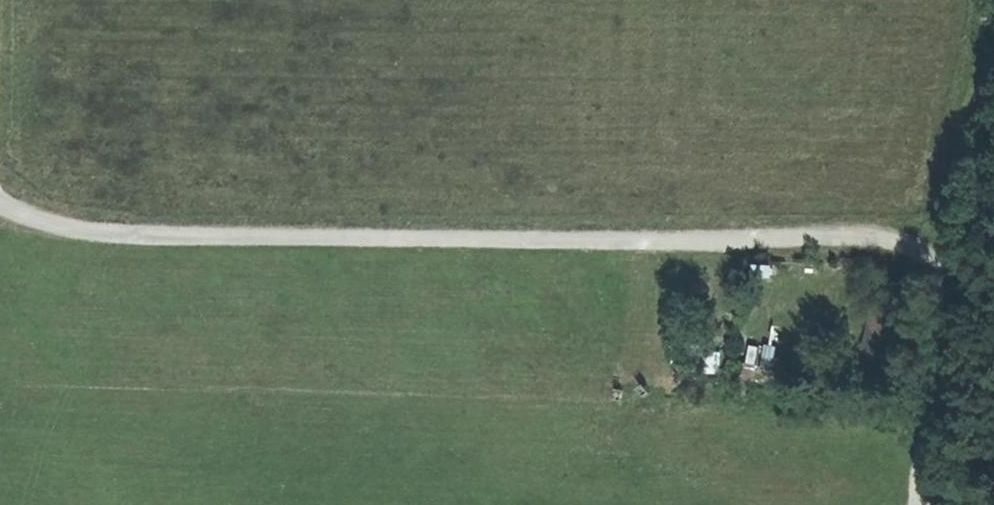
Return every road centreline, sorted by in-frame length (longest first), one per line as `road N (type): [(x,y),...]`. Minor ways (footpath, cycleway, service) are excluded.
road 1 (track): [(0,205),(98,231),(165,236),(907,246),(936,258),(950,301),(921,504)]
road 2 (track): [(946,275),(993,67)]

